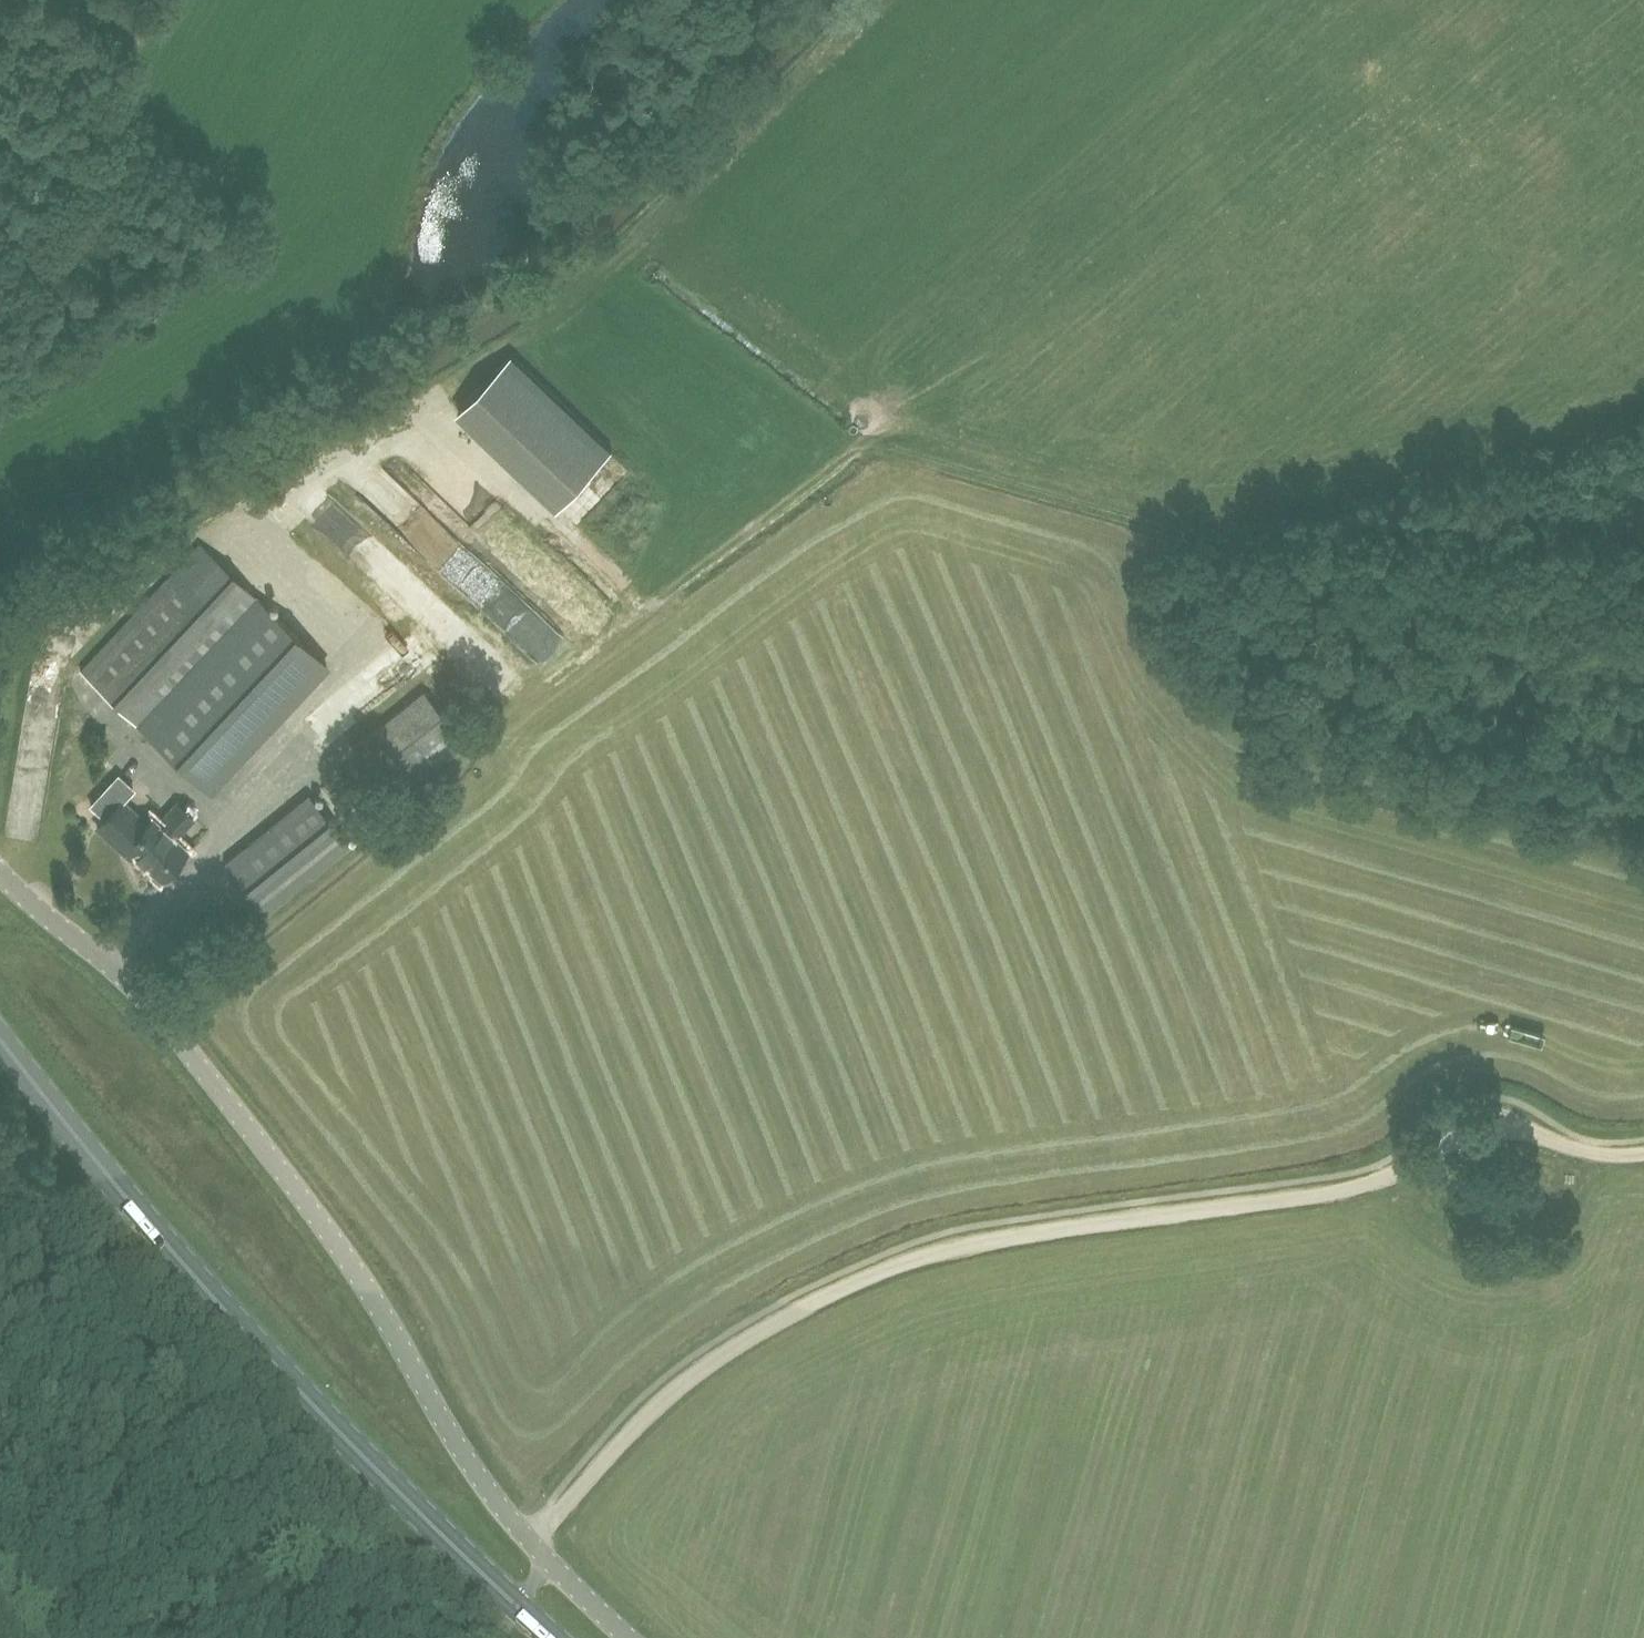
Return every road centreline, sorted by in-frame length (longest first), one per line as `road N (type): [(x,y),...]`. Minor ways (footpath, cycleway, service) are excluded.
road 1 (track): [(1643,1158),(1607,1157),(1488,1127),(1405,1169),(1325,1194),(930,1255),(772,1326),(685,1382),(614,1450),(533,1547)]
road 2 (unclassified): [(634,1637),(549,1565),(498,1507),(352,1263),(119,972),(0,871)]
road 3 (primary): [(555,1637),(220,1310),(0,1042)]

